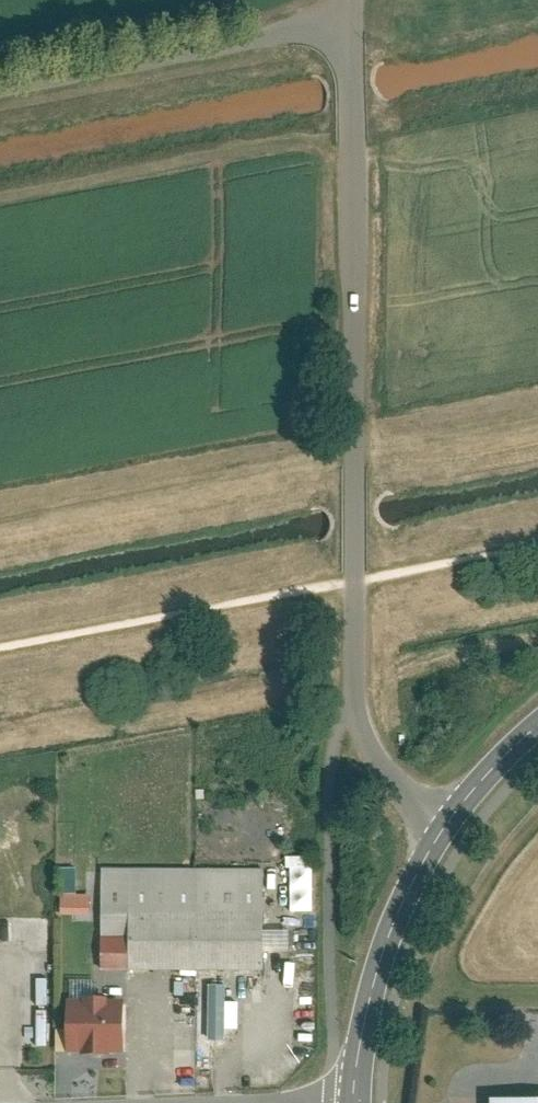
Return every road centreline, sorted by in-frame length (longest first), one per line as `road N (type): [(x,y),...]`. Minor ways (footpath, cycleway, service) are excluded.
road 1 (unclassified): [(357,22),(358,719),(394,786),(447,831)]
road 2 (unclassified): [(357,22),(0,91)]
road 3 (unclassified): [(347,1102),(368,1009),(410,892),(447,831)]
road 4 (unclassified): [(447,831),(537,729)]

